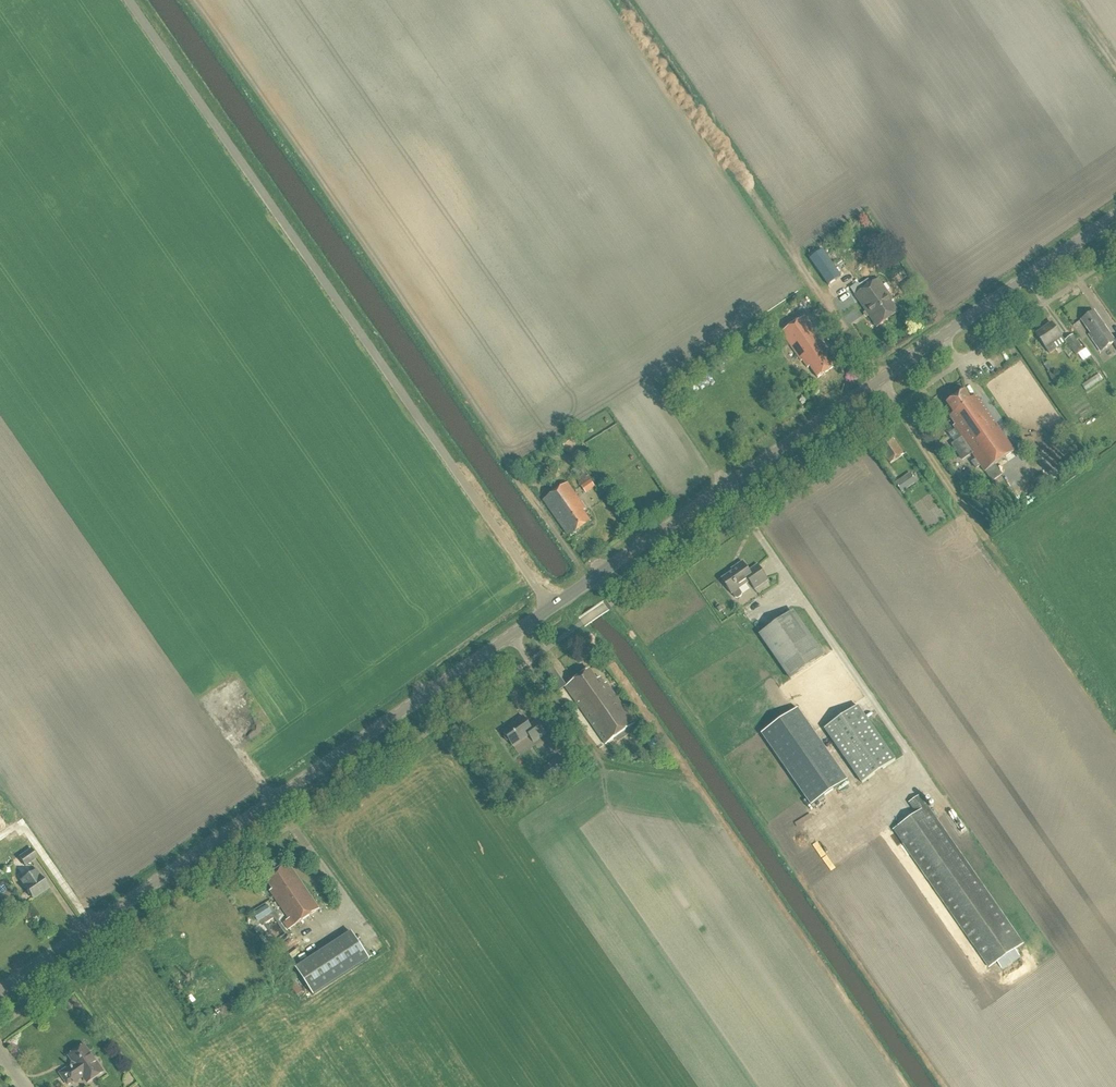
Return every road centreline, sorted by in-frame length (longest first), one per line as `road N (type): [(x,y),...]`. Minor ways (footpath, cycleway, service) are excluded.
road 1 (tertiary): [(0,990),(1115,215)]
road 2 (track): [(580,625),(603,642),(913,1086)]

